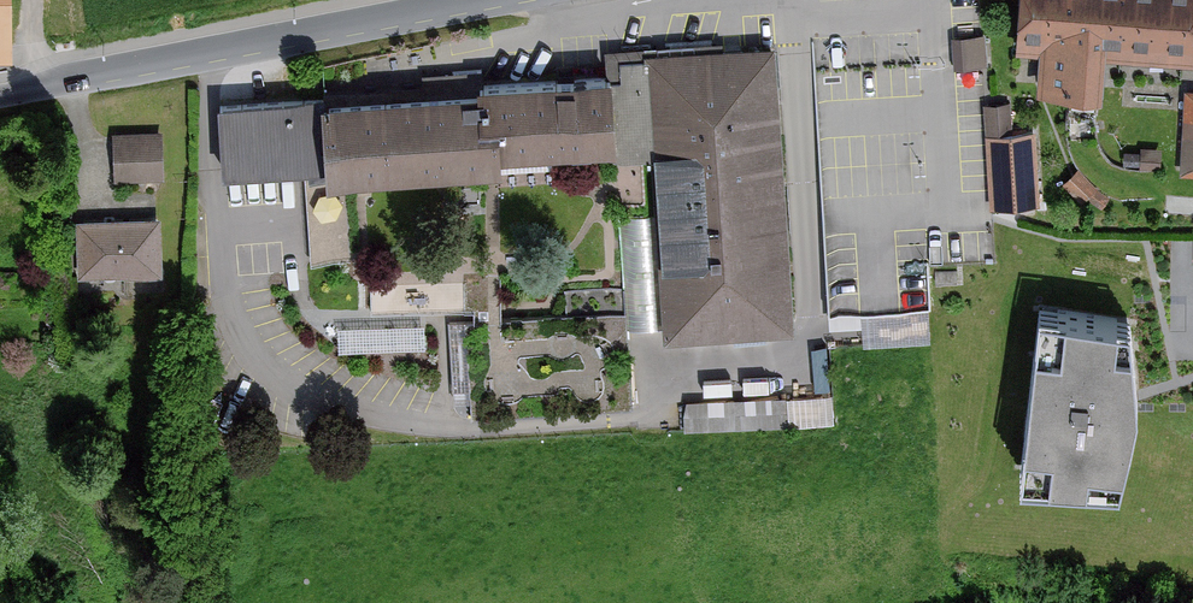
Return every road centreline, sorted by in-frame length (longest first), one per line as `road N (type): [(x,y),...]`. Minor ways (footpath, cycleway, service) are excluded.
road 1 (residential): [(494,0),(40,83)]

